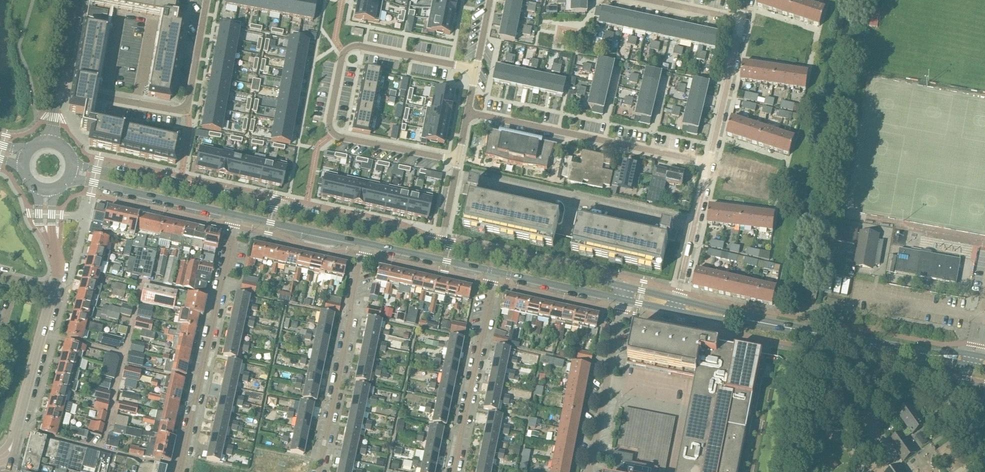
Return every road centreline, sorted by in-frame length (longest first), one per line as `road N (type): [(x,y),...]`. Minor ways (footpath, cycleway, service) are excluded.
road 1 (tertiary): [(440,244),(73,163)]
road 2 (residential): [(458,160),(332,134),(338,77),(351,46),(476,67)]
road 3 (residential): [(234,214),(179,471)]
road 4 (residential): [(709,163),(467,112)]
road 5 (residential): [(694,227),(455,174)]
road 6 (residential): [(58,88),(187,109),(207,0)]
road 7 (residential): [(318,471),(368,243)]
road 8 (residential): [(489,274),(452,471)]
road 9 (tertiary): [(926,354),(733,318)]
road 10 (tertiary): [(628,285),(440,244)]
road 11 (residential): [(51,288),(14,441),(1,460)]
road 12 (residential): [(589,471),(624,303)]
road 13 (tertiary): [(70,178),(234,214)]
road 14 (residential): [(709,163),(742,21)]
road 15 (tertiary): [(489,274),(624,303)]
road 16 (tertiary): [(234,214),(368,243)]
road 17 (tertiary): [(368,243),(489,274)]

